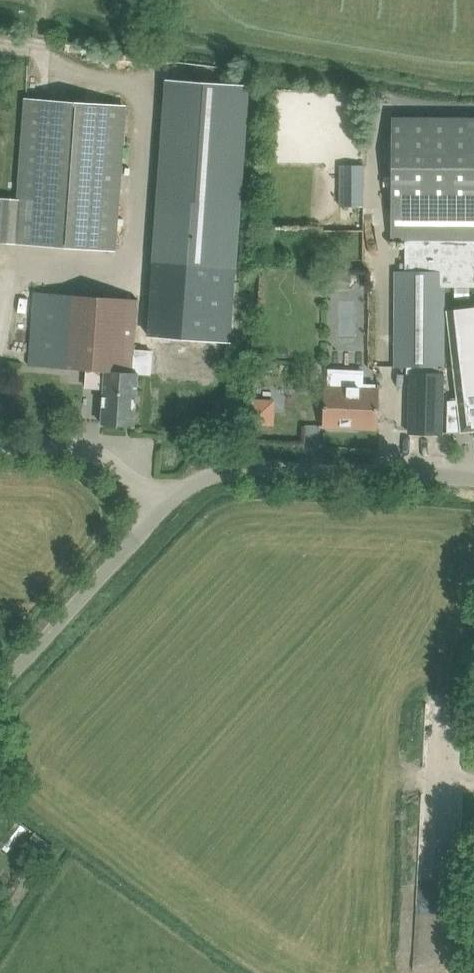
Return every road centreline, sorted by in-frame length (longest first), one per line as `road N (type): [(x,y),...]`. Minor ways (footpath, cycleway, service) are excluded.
road 1 (unclassified): [(164,510),(191,483),(228,466),(473,479)]
road 2 (unclassified): [(0,685),(164,510)]
road 3 (unclassified): [(164,510),(85,448),(0,444)]

